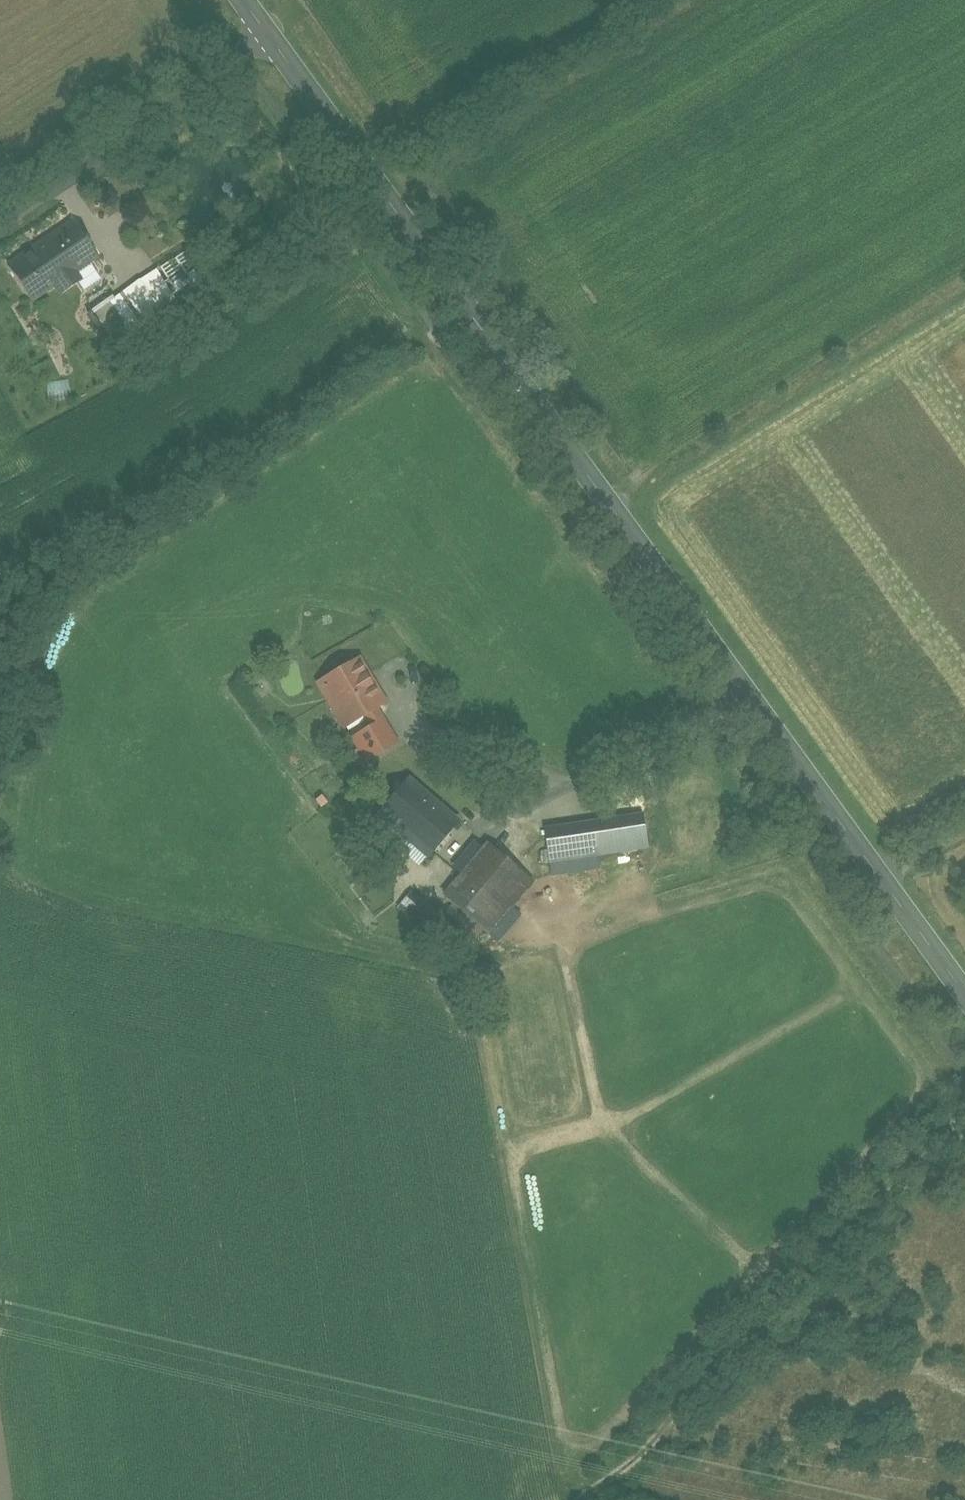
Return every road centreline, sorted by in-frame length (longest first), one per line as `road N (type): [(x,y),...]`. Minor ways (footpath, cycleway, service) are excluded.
road 1 (tertiary): [(236,0),(964,998)]

